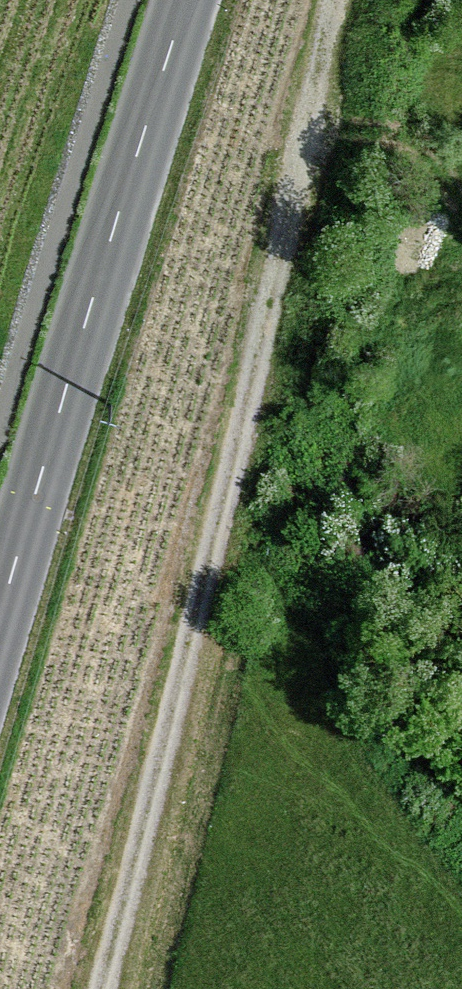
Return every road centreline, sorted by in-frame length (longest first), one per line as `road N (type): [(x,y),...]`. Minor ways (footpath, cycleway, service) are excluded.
road 1 (track): [(330,0),(223,483),(96,988)]
road 2 (tertiary): [(0,611),(185,0)]

